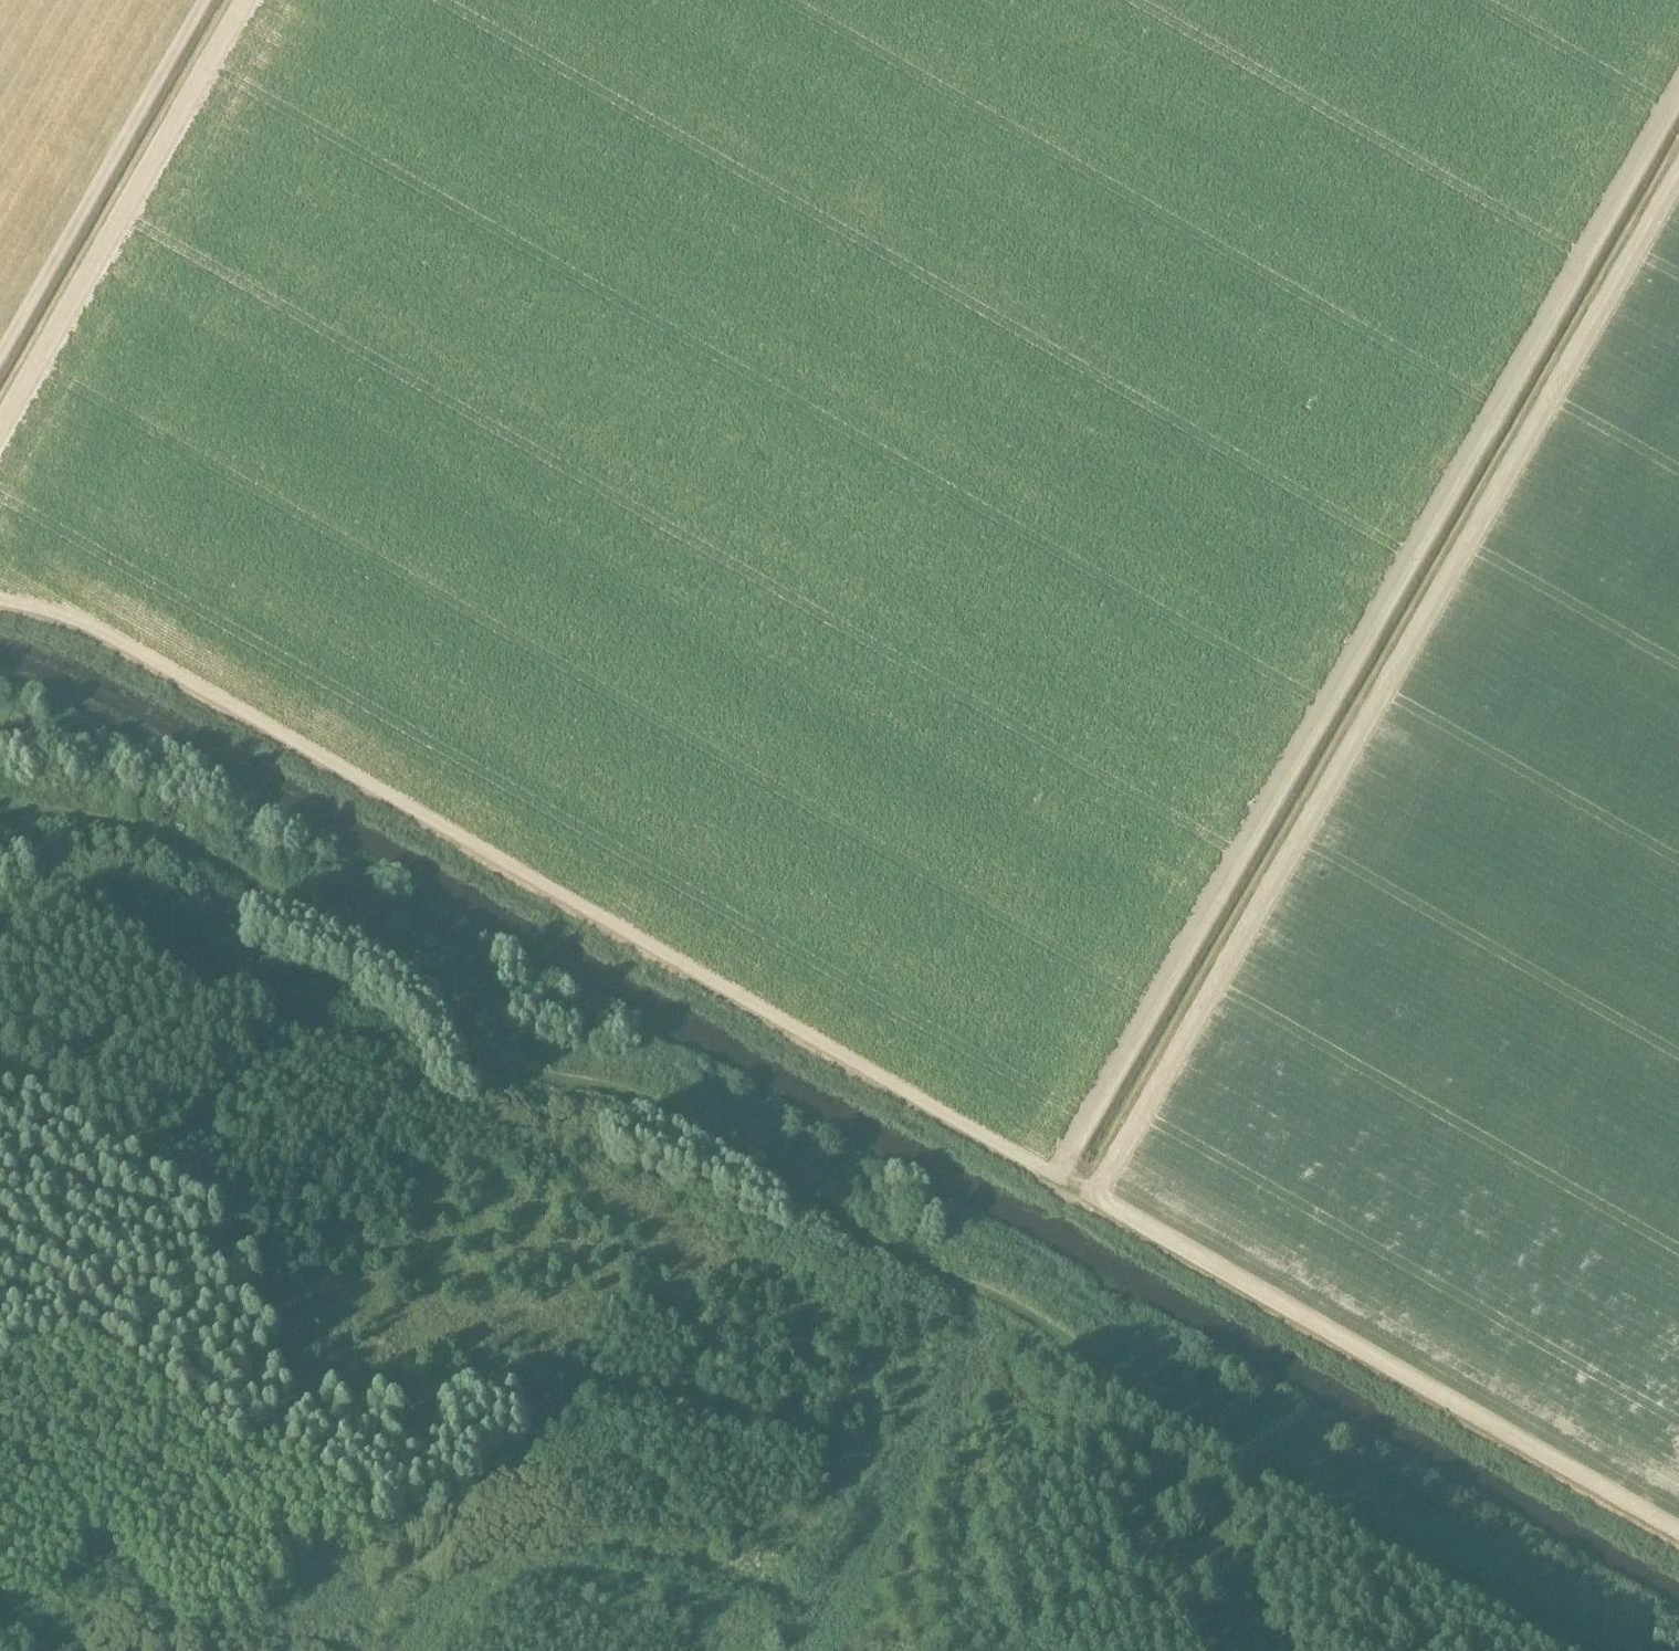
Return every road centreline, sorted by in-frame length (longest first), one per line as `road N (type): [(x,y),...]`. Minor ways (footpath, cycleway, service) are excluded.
road 1 (track): [(1087,1359),(1007,1303),(887,1252),(754,1156),(690,1121),(510,1066),(433,984),(371,941),(147,830),(0,799)]
road 2 (track): [(1618,1650),(1087,1359)]
road 3 (track): [(1187,1650),(1095,1430),(1087,1359)]

